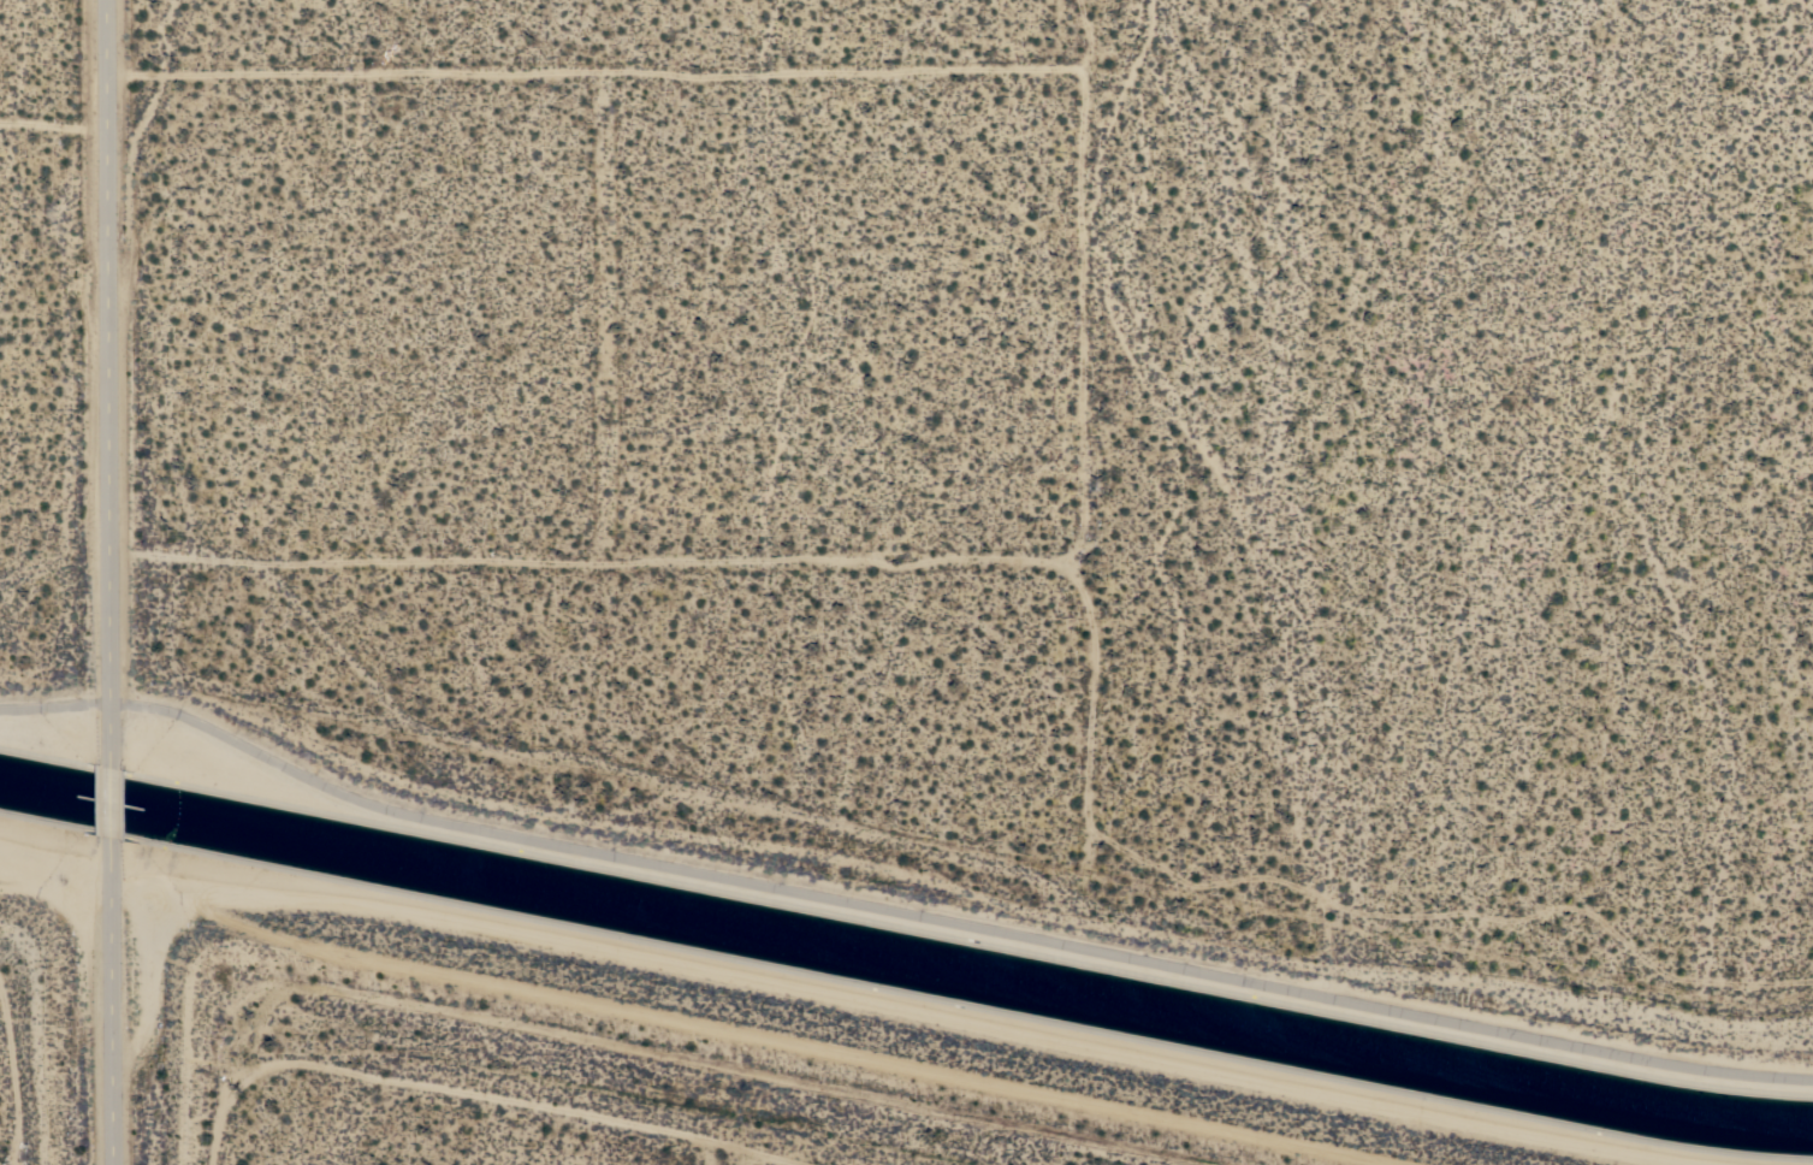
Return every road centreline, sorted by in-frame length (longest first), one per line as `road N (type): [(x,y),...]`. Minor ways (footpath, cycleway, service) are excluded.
road 1 (tertiary): [(108,0),(111,767)]
road 2 (residential): [(214,1164),(224,1110),(256,1076),(291,1068),(723,1135),(838,1164)]
road 3 (tertiary): [(111,838),(109,1164)]

